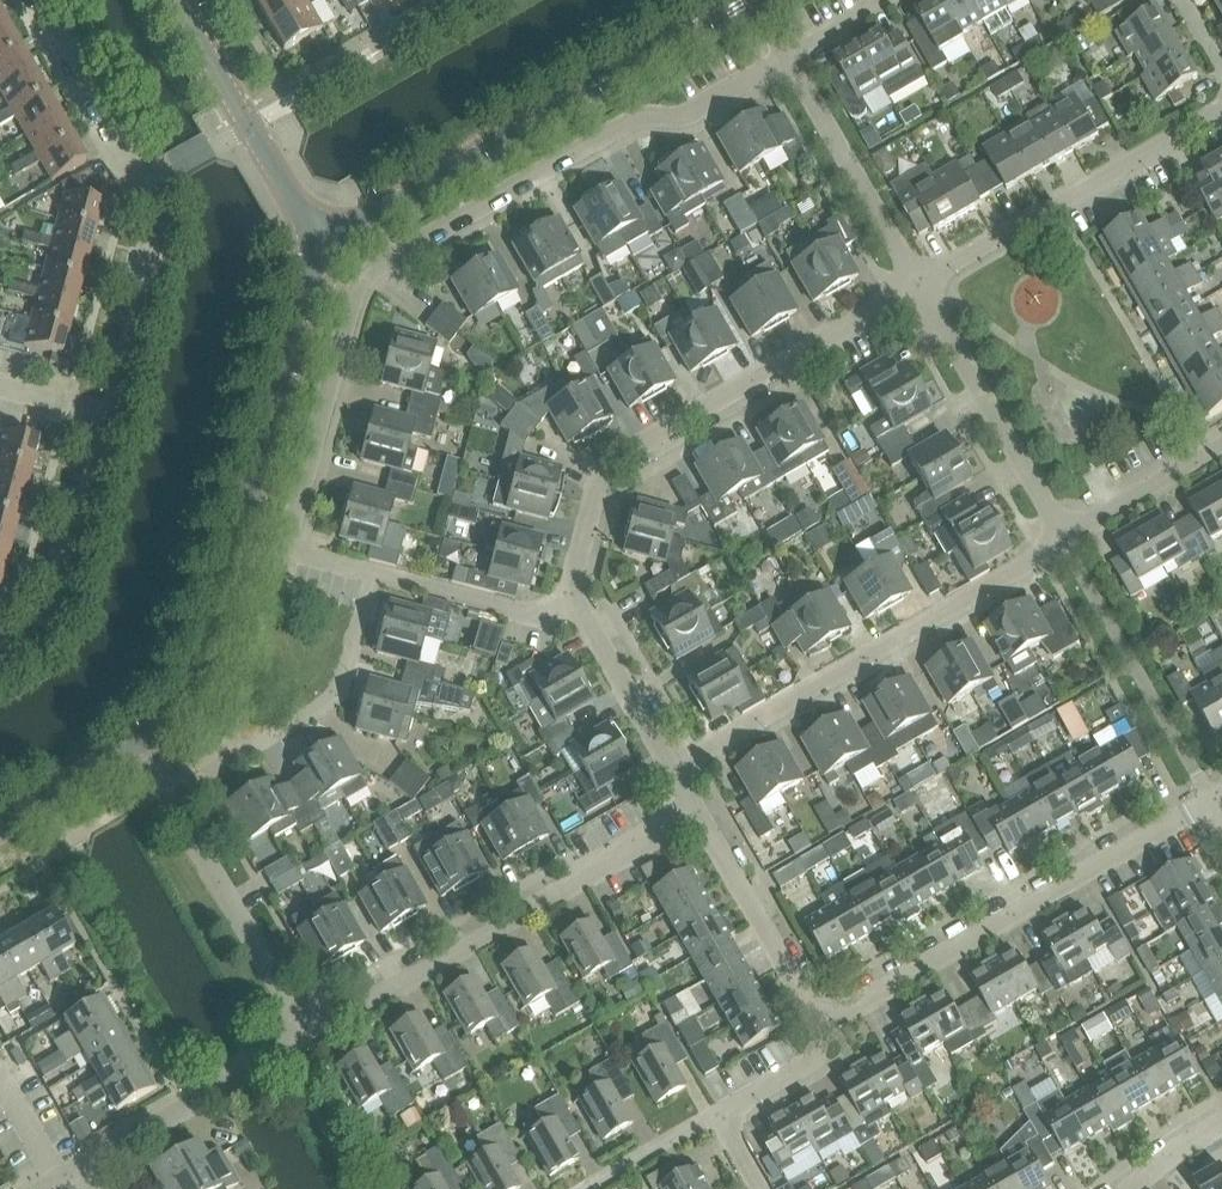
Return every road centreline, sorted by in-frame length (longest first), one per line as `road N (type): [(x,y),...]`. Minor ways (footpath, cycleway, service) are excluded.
road 1 (residential): [(371,572),(307,554),(290,537),(355,294),(369,272),(628,120),(687,114),(788,57)]
road 2 (residential): [(0,664),(46,634),(58,615),(160,234),(158,214),(35,0)]
road 3 (tertiary): [(146,745),(190,704),(320,245)]
road 4 (residential): [(574,602),(570,577),(605,464),(917,285)]
road 5 (tertiary): [(320,245),(749,0)]
road 6 (residential): [(673,768),(1066,538)]
road 7 (residential): [(307,1037),(696,813)]
road 8 (residential): [(1211,800),(821,1020)]
road 9 (residential): [(917,285),(1221,107)]
road 10 (residential): [(146,745),(307,1037)]
road 11 (unclassified): [(371,572),(333,698),(205,773),(177,777)]
road 12 (residential): [(1066,538),(917,285)]
road 13 (tertiary): [(320,245),(173,0)]
road 14 (residential): [(917,285),(788,57)]
road 15 (residential): [(307,1037),(84,1169)]
road 16 (residential): [(821,1020),(696,813)]
road 17 (residential): [(574,602),(537,615),(371,572)]
road 18 (residential): [(673,768),(574,602)]
road 19 (residential): [(1066,538),(1221,446)]
road 20 (tertiary): [(0,828),(146,745)]
road 21 (residential): [(587,1188),(722,1113)]
road 22 (residential): [(722,1113),(809,1061),(821,1020)]

